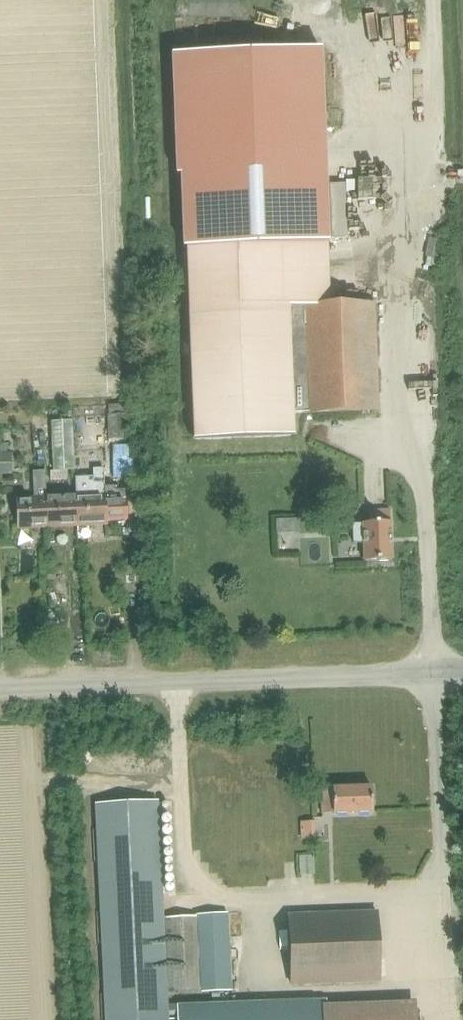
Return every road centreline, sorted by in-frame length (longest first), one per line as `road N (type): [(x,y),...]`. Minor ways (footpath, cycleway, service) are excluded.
road 1 (unclassified): [(462,672),(0,690)]

